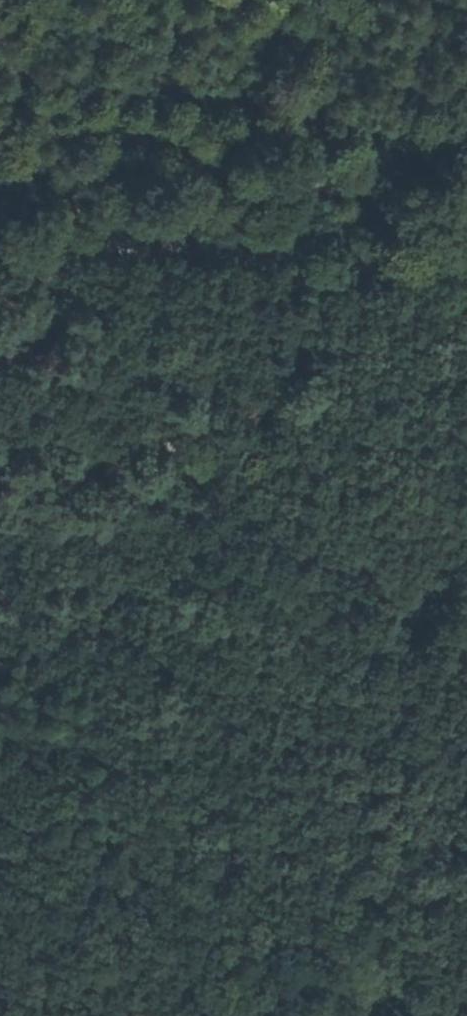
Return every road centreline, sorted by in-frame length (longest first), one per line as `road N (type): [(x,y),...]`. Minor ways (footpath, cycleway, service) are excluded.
road 1 (track): [(466,256),(370,209),(149,153),(0,151)]

